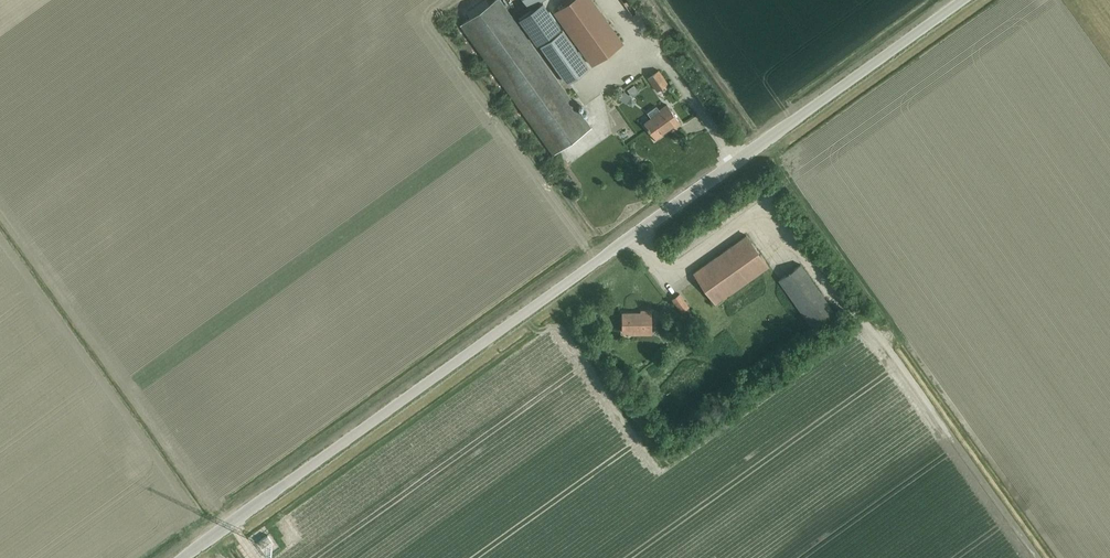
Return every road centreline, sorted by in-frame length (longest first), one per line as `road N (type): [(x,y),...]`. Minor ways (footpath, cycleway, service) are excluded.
road 1 (unclassified): [(178,557),(963,0)]

